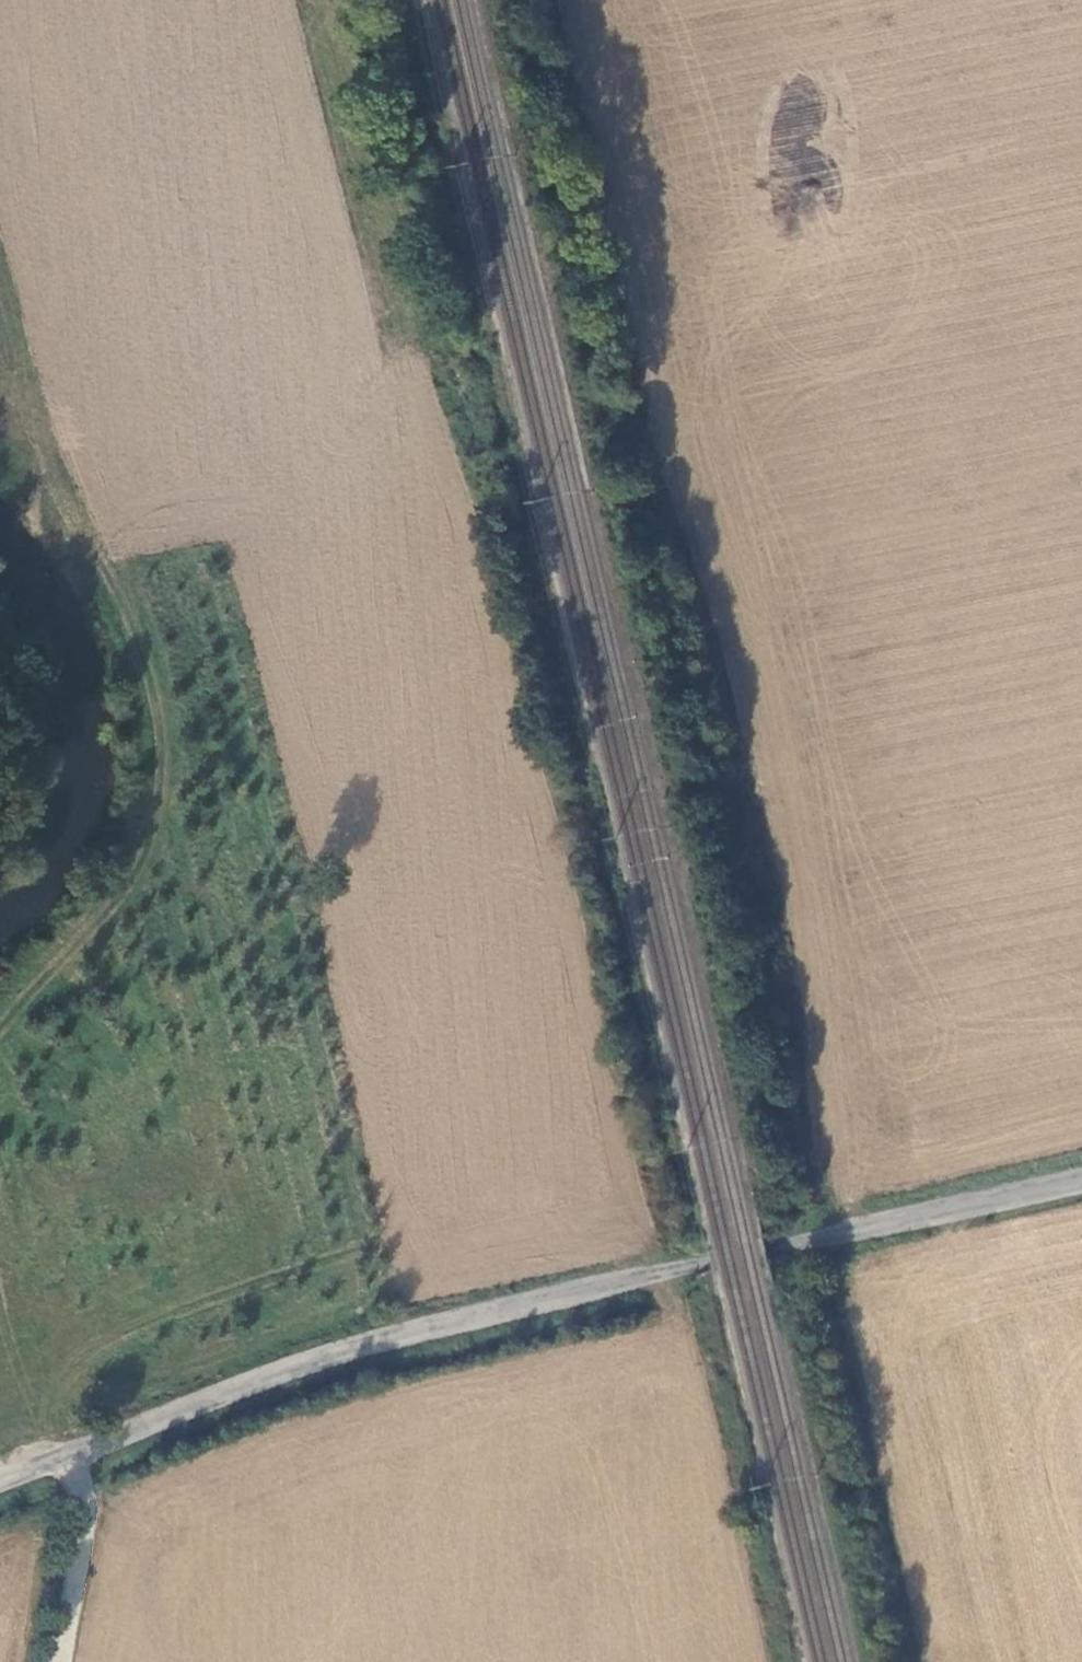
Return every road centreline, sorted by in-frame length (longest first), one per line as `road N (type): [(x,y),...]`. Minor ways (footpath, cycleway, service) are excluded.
road 1 (unclassified): [(1081,1182),(594,1284),(319,1358),(0,1482)]
road 2 (track): [(75,1455),(78,1559),(60,1661)]

